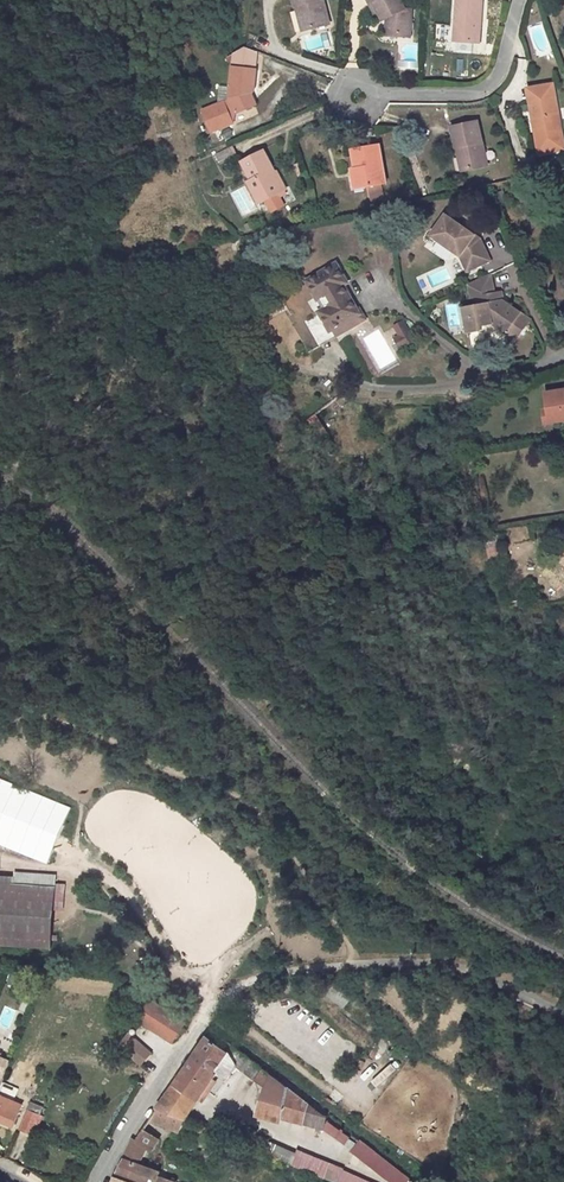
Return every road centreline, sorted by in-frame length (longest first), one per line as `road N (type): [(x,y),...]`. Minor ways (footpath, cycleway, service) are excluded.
road 1 (residential): [(516,0),(499,71),(484,88),(357,94)]
road 2 (residential): [(98,1181),(197,1025)]

